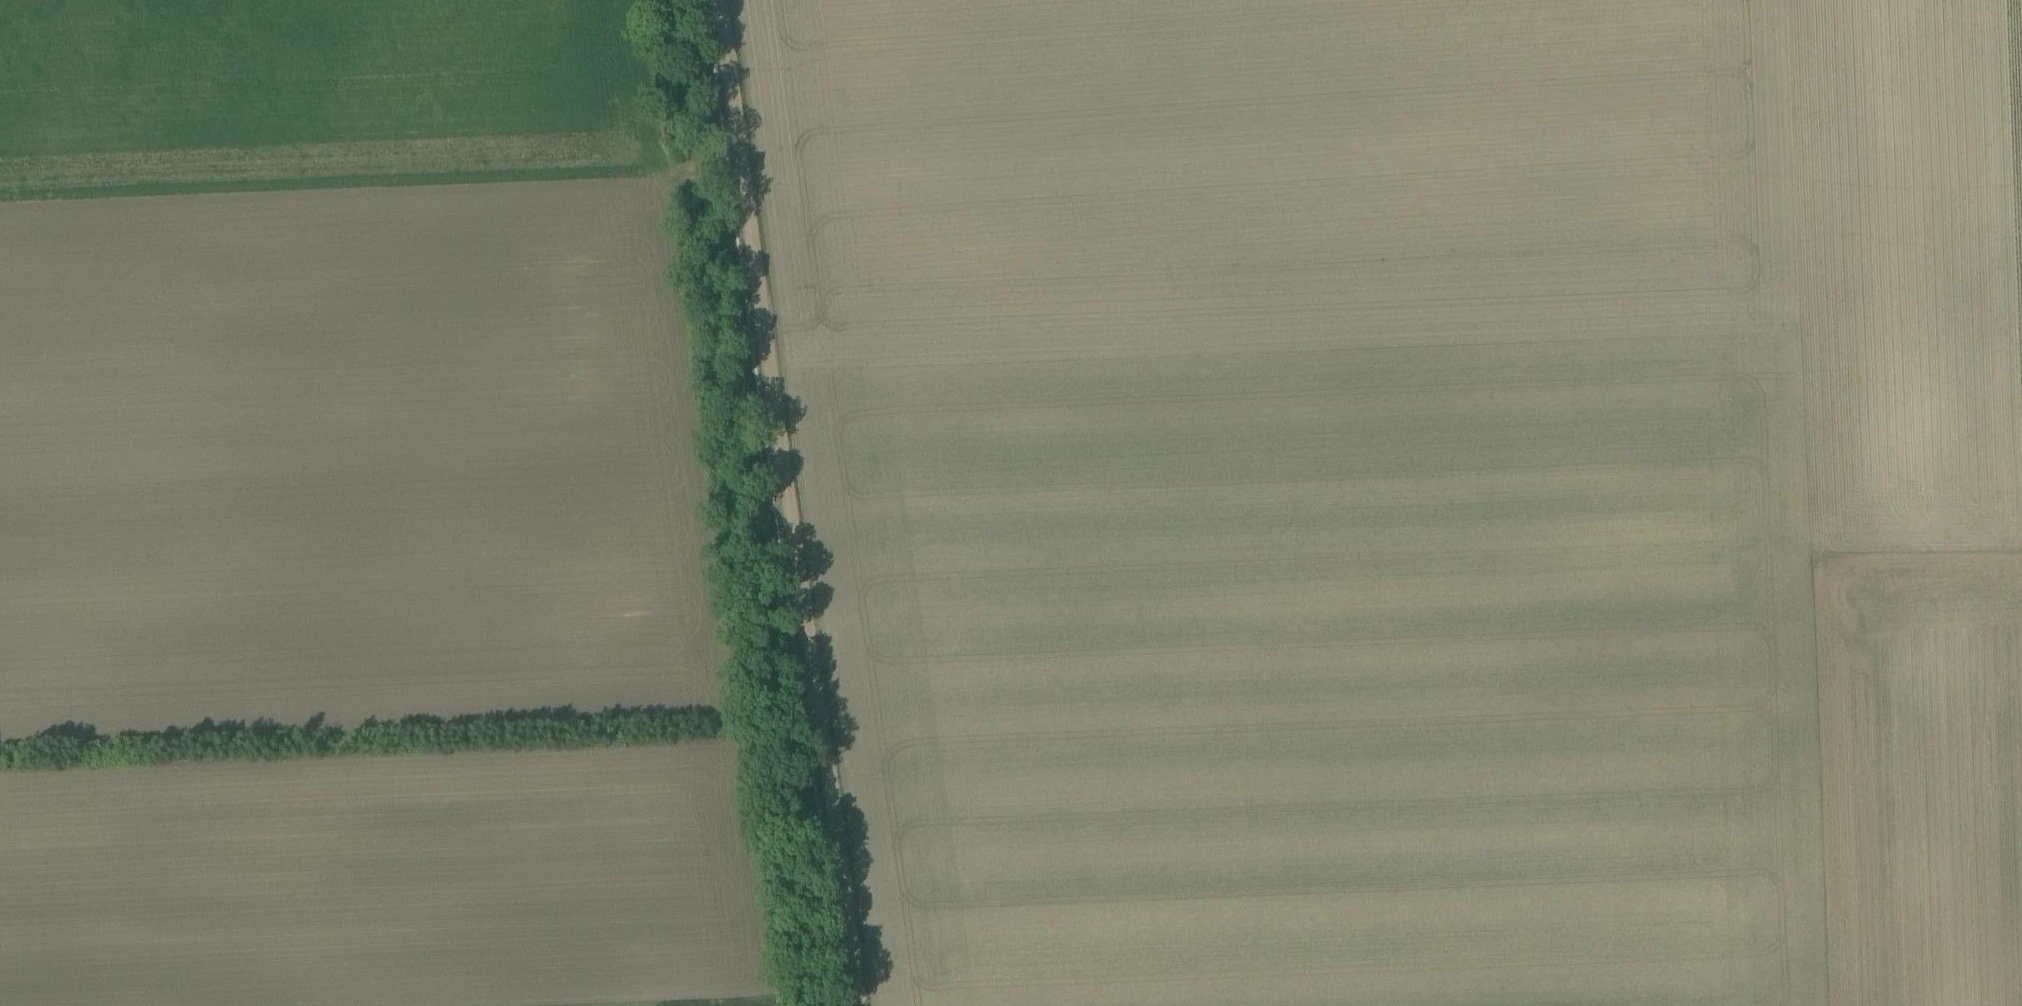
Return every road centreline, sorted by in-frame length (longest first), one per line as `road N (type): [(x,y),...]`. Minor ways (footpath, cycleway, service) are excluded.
road 1 (track): [(864,1005),(729,0)]

